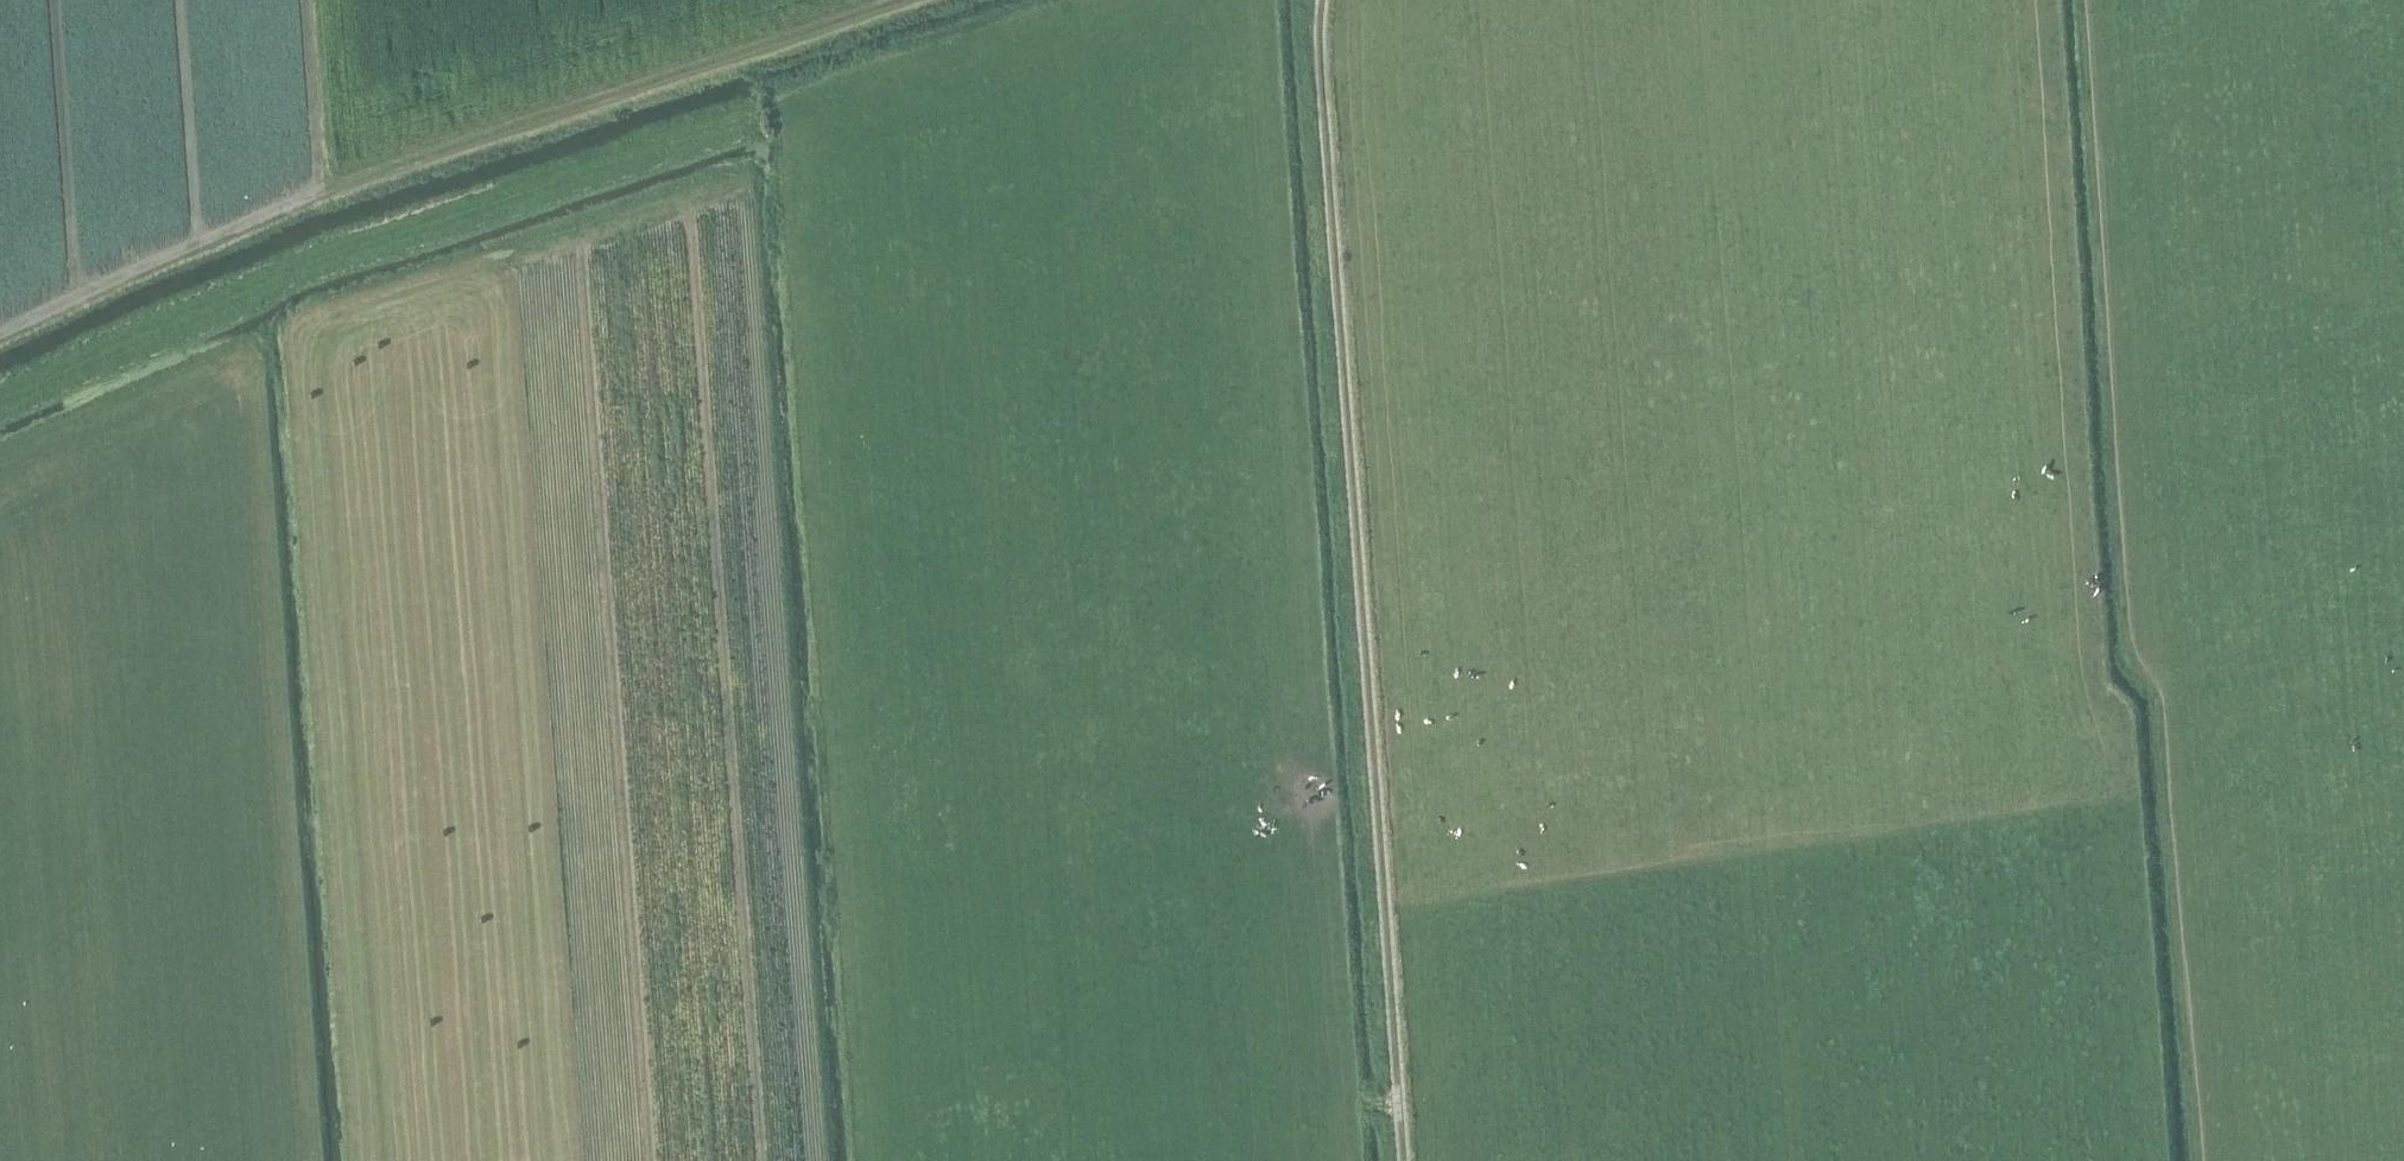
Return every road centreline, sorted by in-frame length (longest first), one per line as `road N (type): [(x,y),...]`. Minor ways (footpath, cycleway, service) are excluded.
road 1 (track): [(1101,0),(391,237),(0,411)]
road 2 (track): [(1320,0),(1402,1160)]

